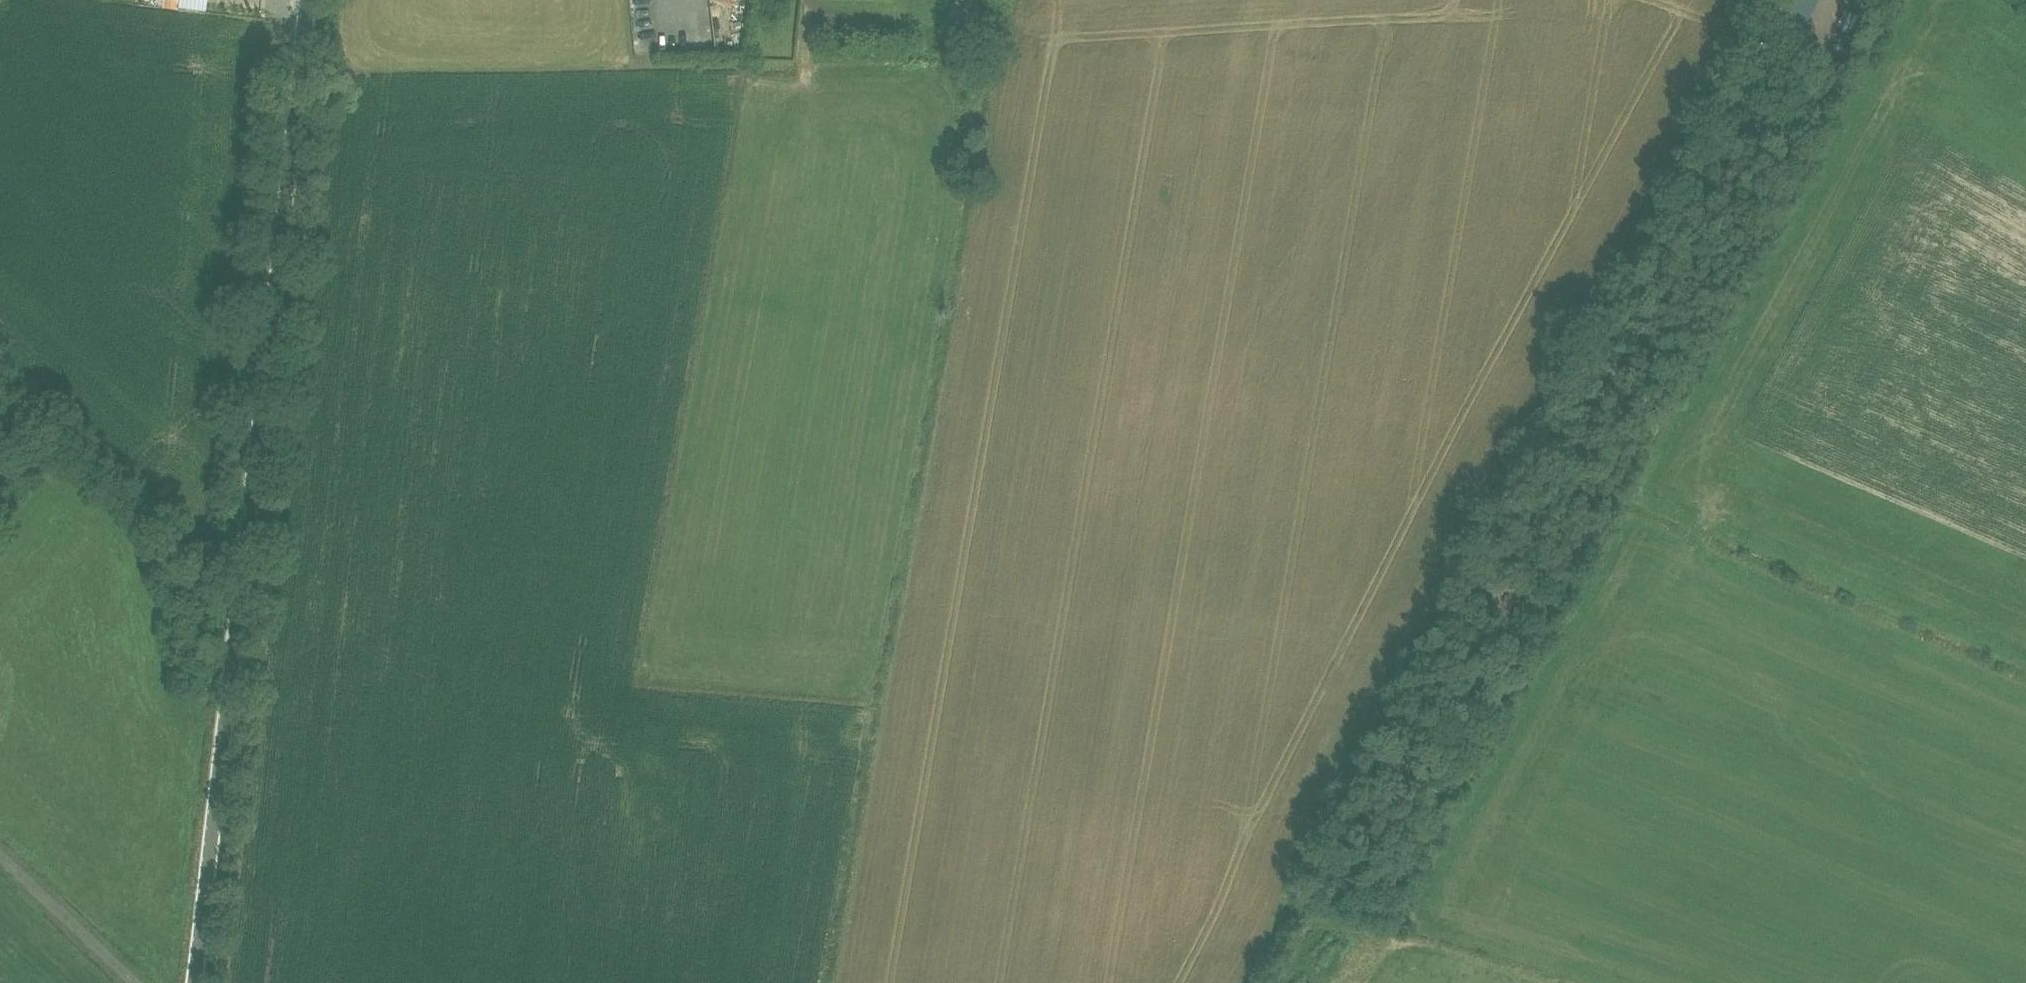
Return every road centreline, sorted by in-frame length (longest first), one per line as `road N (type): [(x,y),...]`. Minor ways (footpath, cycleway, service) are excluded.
road 1 (unclassified): [(193,982),(309,0)]

